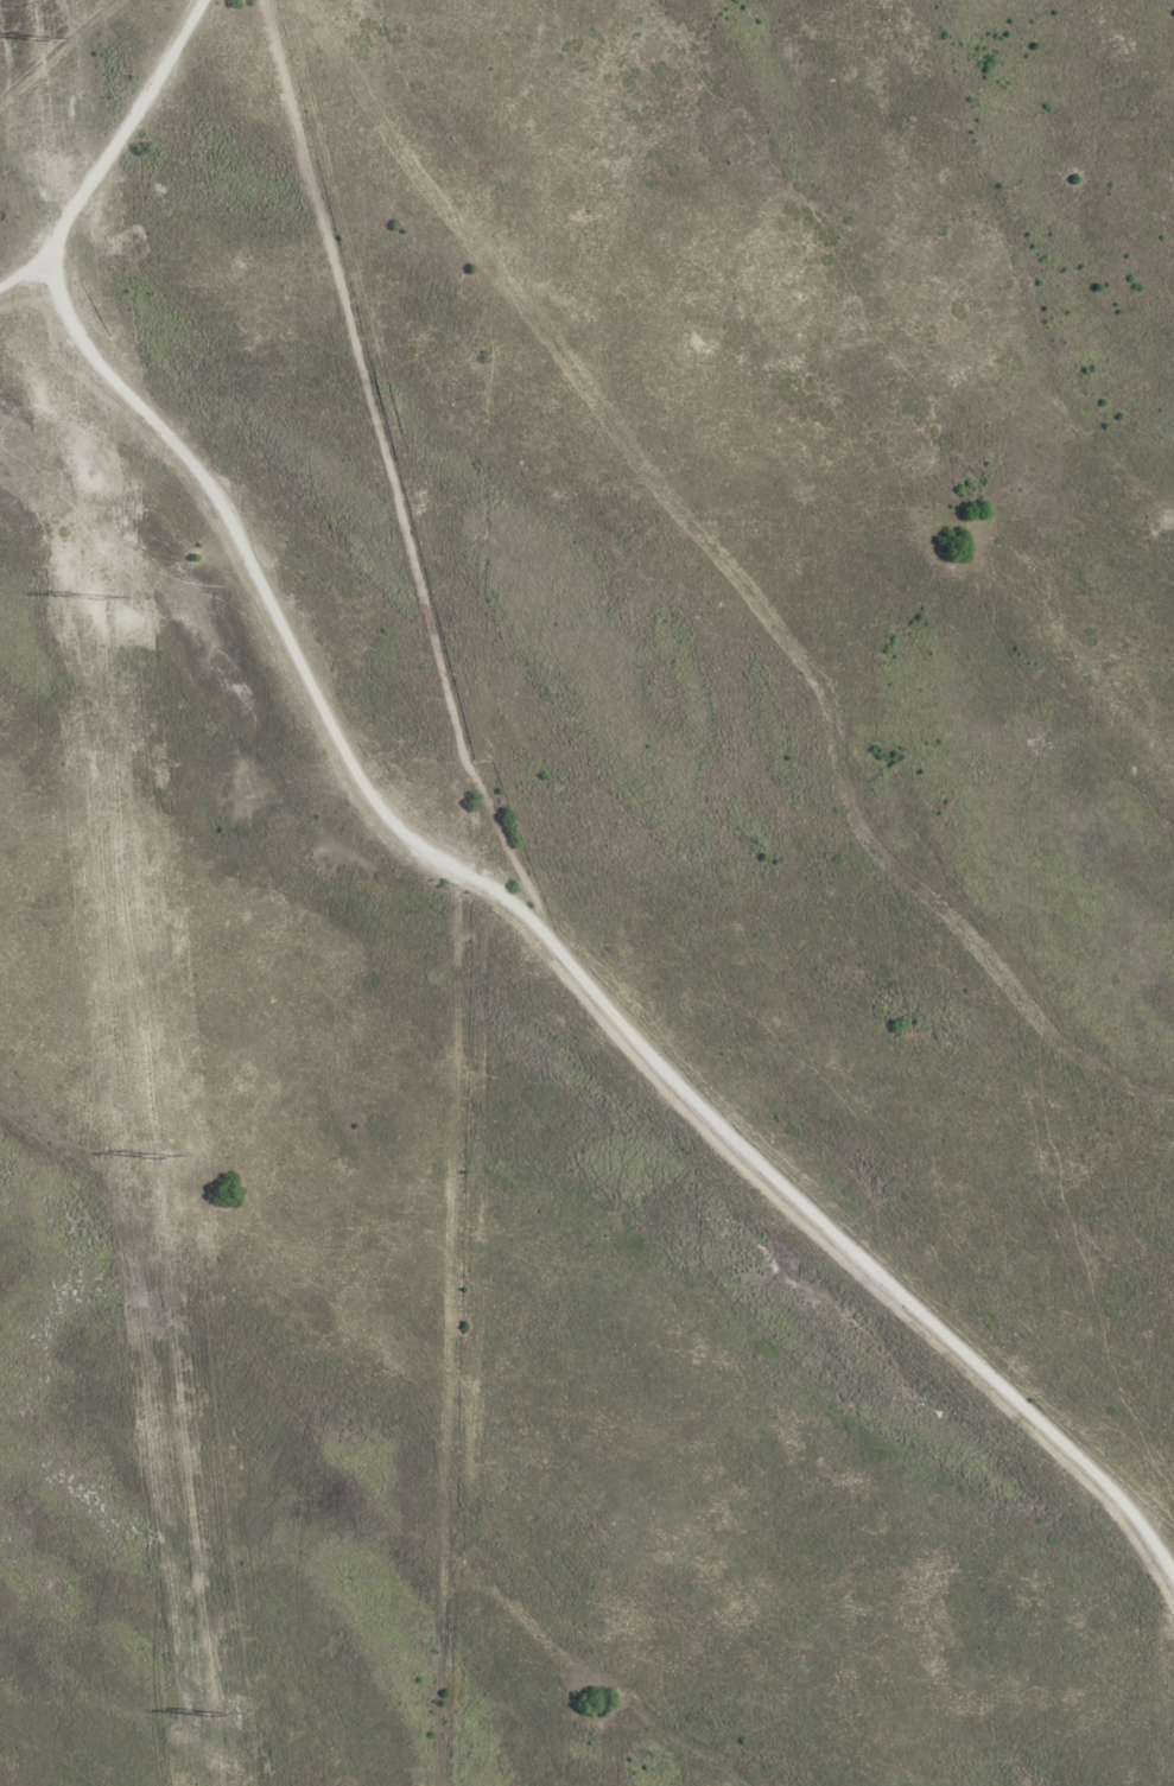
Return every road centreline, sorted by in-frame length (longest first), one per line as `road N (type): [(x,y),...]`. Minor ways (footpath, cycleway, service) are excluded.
road 1 (residential): [(0,290),(45,265),(202,0)]

